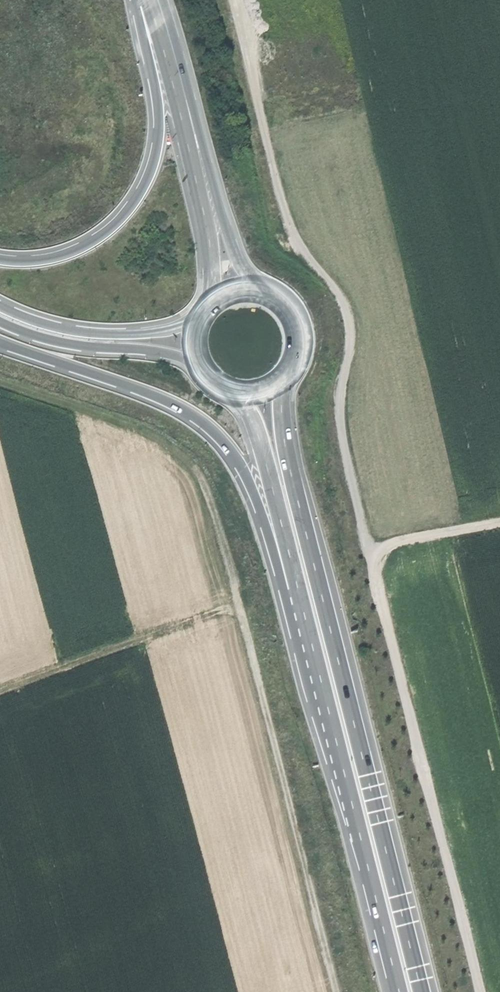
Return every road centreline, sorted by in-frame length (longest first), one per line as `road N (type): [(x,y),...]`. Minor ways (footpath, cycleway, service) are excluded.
road 1 (trunk): [(422,991),(292,474),(283,394),(290,373)]
road 2 (track): [(374,565),(341,418),(351,323),(284,207),(237,0)]
road 3 (track): [(482,991),(374,565),(397,542),(499,521)]
road 4 (trunk): [(0,344),(159,399),(226,445),(260,507),(337,744)]
road 5 (track): [(336,991),(237,601)]
road 6 (trunk): [(226,390),(247,408),(259,438),(337,744)]
road 7 (trunk): [(138,0),(160,138),(139,201),(117,227),(71,254),(0,260)]
road 8 (track): [(237,601),(208,496),(186,458),(150,431),(0,380)]
road 9 (trunk): [(149,0),(206,211),(211,305)]
road 10 (trunk): [(257,291),(227,232),(163,0)]
road 11 (trunk): [(337,744),(399,991)]
road 12 (track): [(0,691),(237,601)]
road 13 (trunk): [(0,323),(58,343),(175,356),(207,375)]
road 14 (trunk): [(203,316),(162,333),(100,335),(0,307)]

